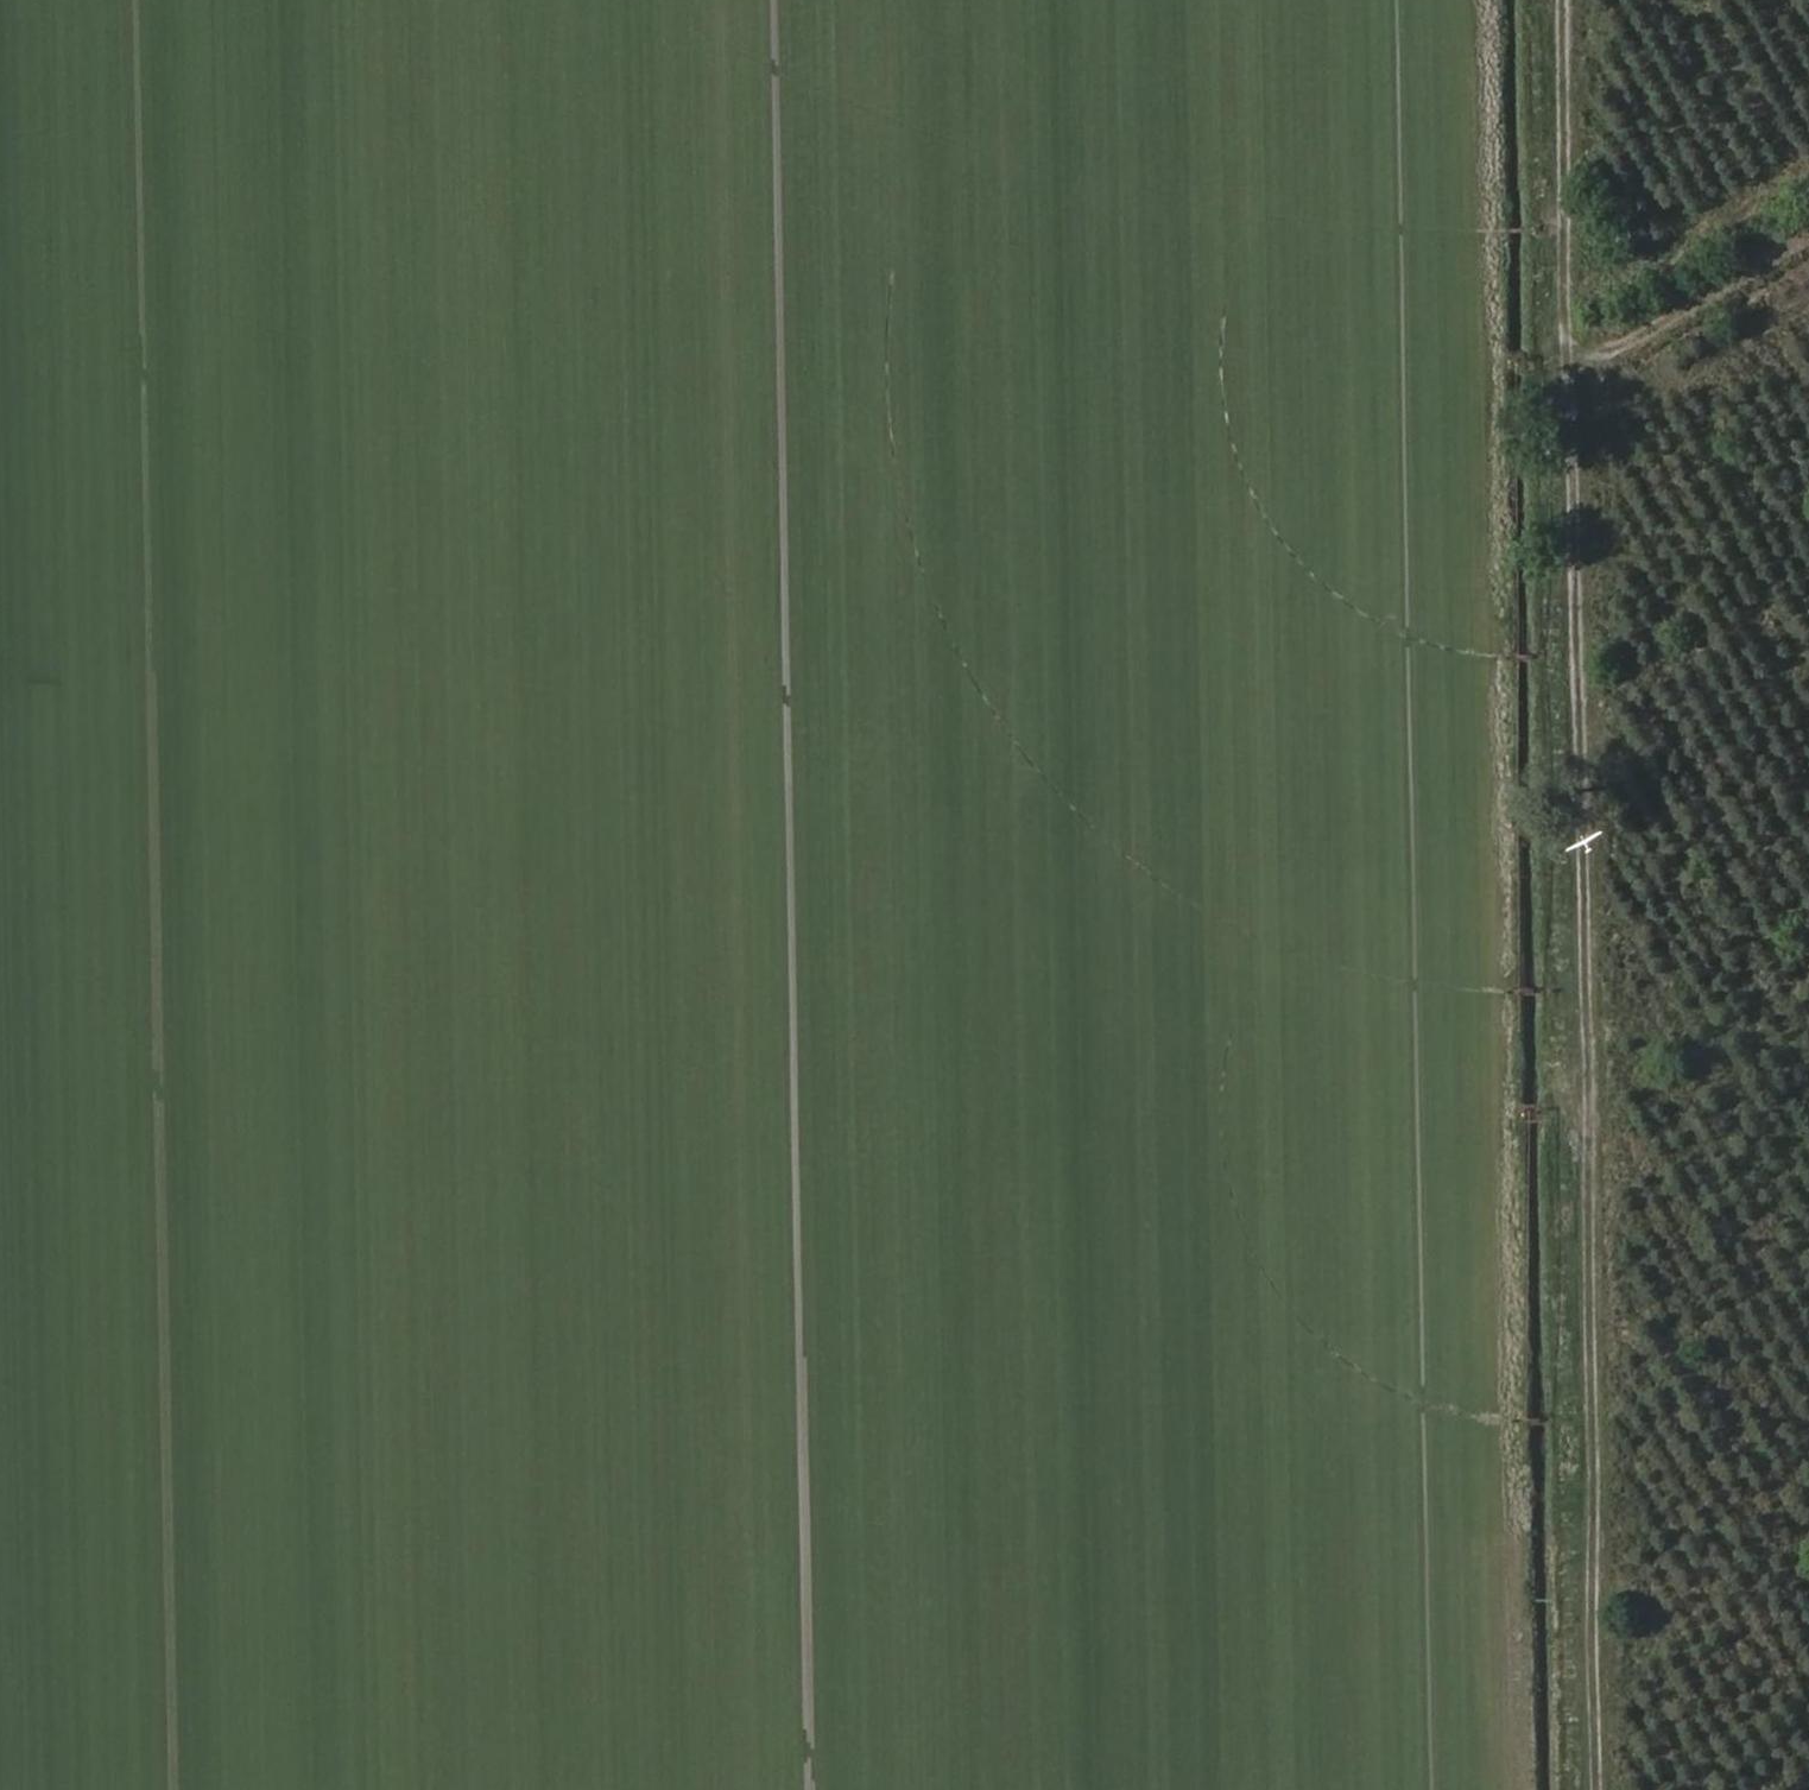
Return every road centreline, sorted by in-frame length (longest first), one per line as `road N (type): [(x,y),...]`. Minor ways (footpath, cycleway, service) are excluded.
road 1 (track): [(1613,1789),(1572,384),(1568,0)]
road 2 (track): [(1808,241),(1572,384)]

